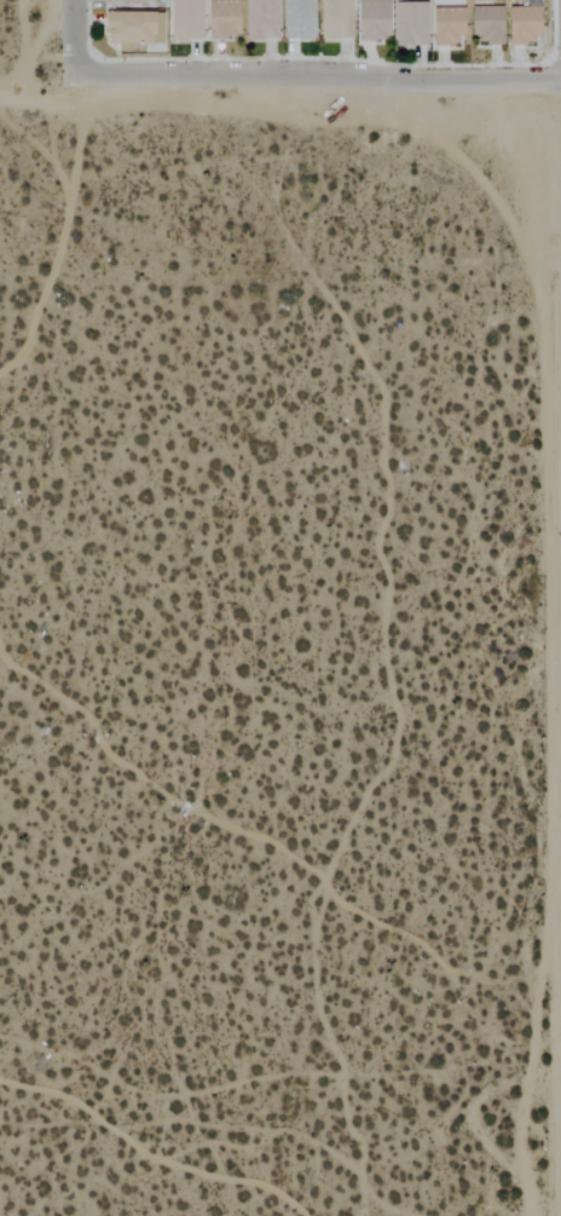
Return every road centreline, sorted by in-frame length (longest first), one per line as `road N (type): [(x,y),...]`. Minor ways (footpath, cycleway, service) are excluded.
road 1 (residential): [(560,80),(75,75)]
road 2 (track): [(44,93),(80,128),(71,189),(29,340),(0,371)]

